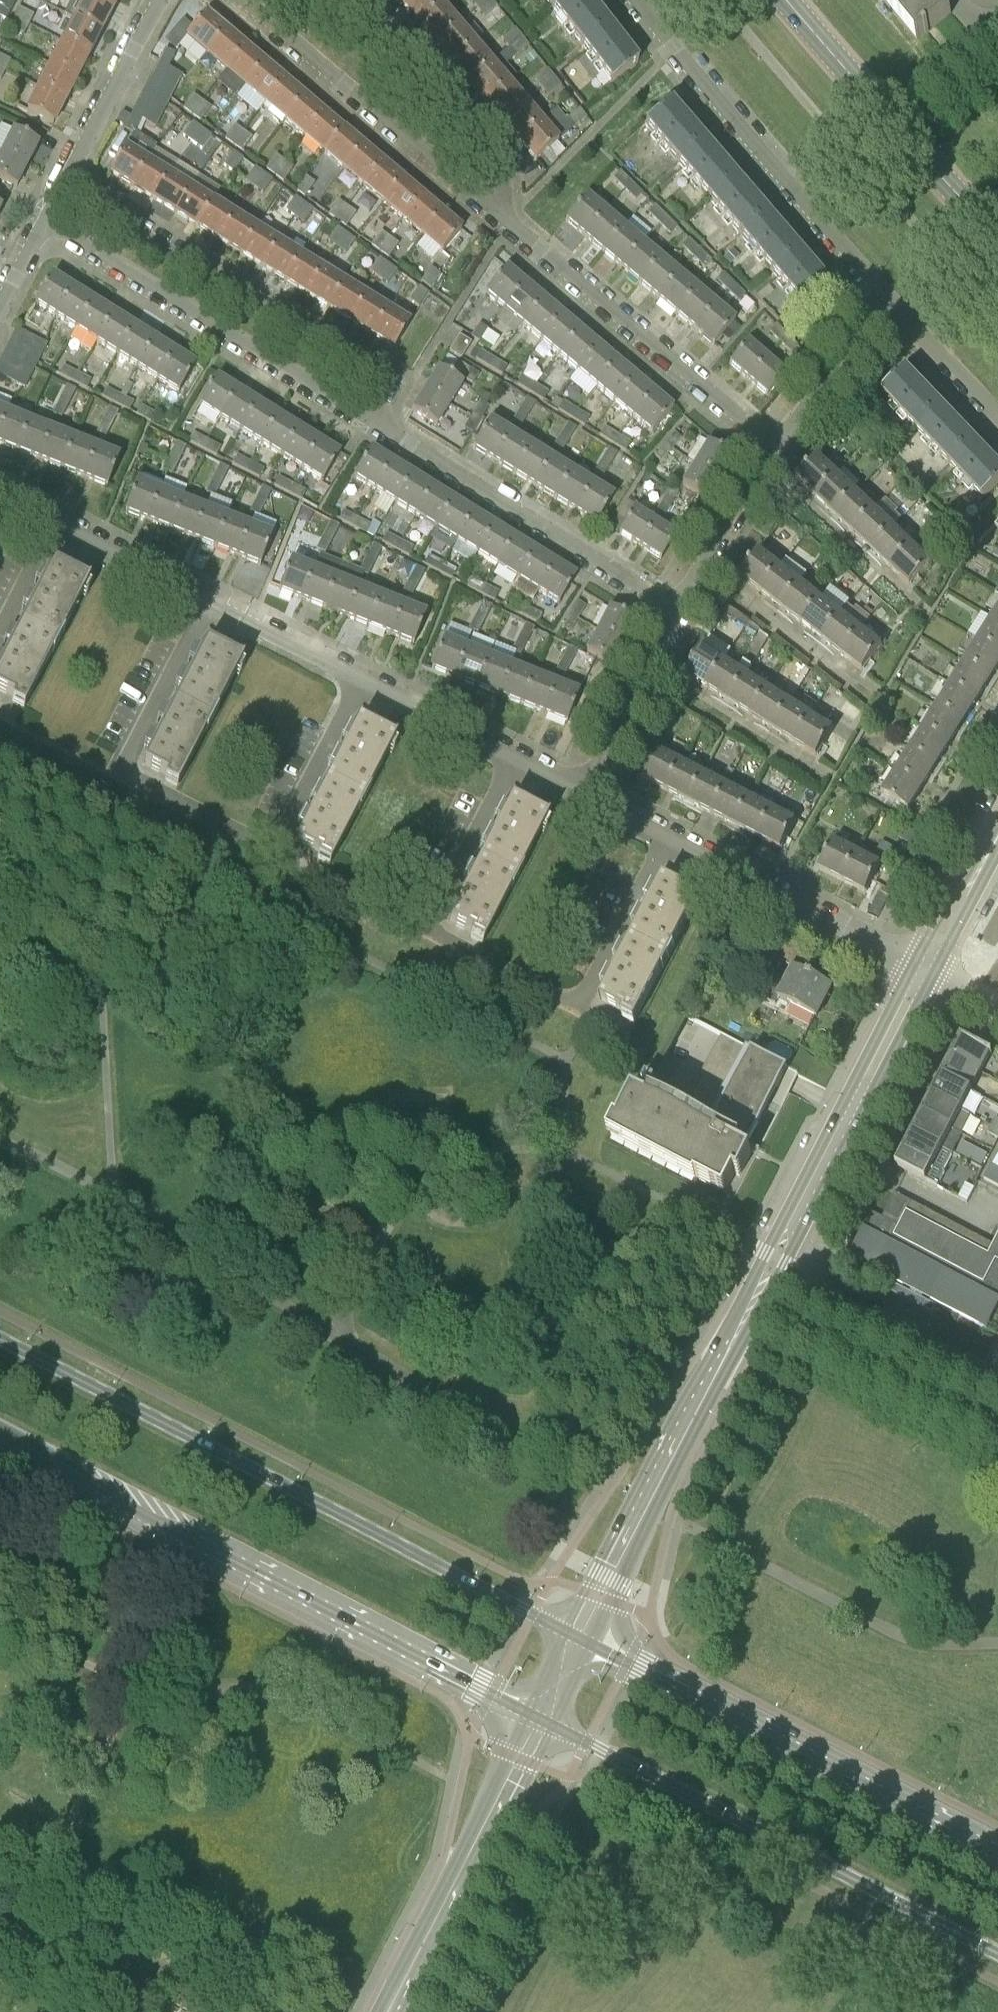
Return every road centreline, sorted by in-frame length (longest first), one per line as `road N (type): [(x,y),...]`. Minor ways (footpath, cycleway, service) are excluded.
road 1 (primary): [(578,1639),(0,1339)]
road 2 (primary): [(0,1426),(128,1505),(539,1718)]
road 3 (residential): [(660,829),(590,967),(561,991),(443,931),(433,897),(511,749)]
road 4 (primary): [(539,1718),(997,1953)]
road 5 (primary): [(997,1855),(578,1639)]
road 6 (tertiary): [(715,1372),(925,970)]
road 7 (residential): [(359,413),(367,360),(359,346),(67,173)]
road 8 (residential): [(639,0),(719,105),(896,308)]
road 9 (residential): [(359,413),(675,607)]
road 10 (residential): [(775,445),(488,212)]
road 11 (residential): [(41,225),(359,413)]
road 12 (residential): [(256,832),(119,760),(116,749),(198,589)]
road 13 (tertiary): [(389,2011),(539,1718)]
road 14 (residential): [(488,212),(242,0)]
road 15 (tertiary): [(997,235),(788,0)]
road 16 (residential): [(660,829),(925,970)]
road 17 (tertiary): [(715,1372),(578,1639)]
road 18 (residential): [(357,0),(488,154),(488,212)]
road 19 (residential): [(583,786),(675,607)]
road 20 (residential): [(67,173),(159,0)]
road 21 (residential): [(256,832),(266,830),(352,666)]
road 22 (residential): [(675,607),(775,445)]
road 23 (residential): [(775,445),(896,308)]
road 24 (residential): [(511,749),(352,666)]
road 25 (residential): [(198,589),(42,510)]
road 26 (residential): [(352,666),(198,589)]
road 27 (tertiary): [(925,970),(997,838)]
road 28 (residential): [(896,308),(997,409)]

